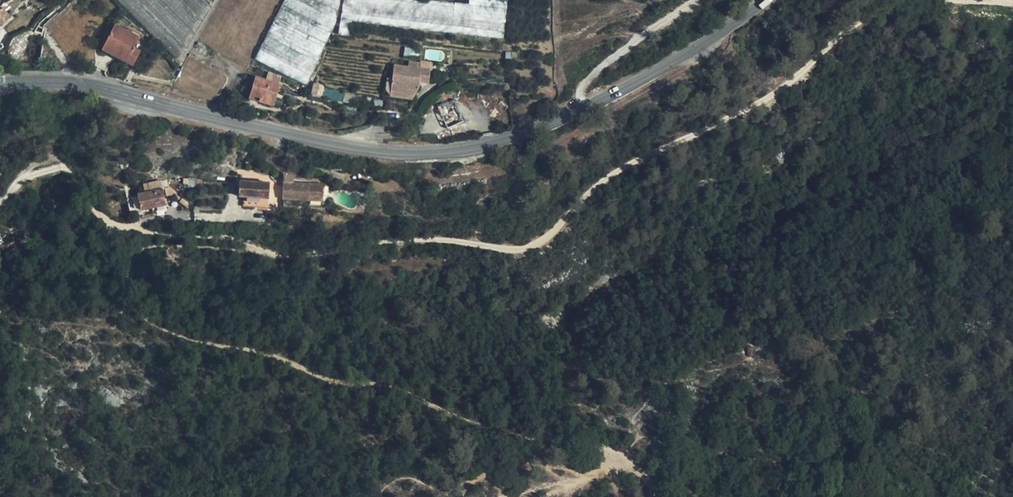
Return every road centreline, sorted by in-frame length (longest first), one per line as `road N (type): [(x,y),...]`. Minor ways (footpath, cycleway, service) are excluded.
road 1 (track): [(0,199),(36,175),(68,167),(120,228),(275,252),(437,240),(516,251),(543,239),(592,189),(780,90),(847,27),(905,0),(1012,1)]
road 2 (unclassified): [(0,85),(71,82),(370,149),(426,152),(502,139),(576,110),(685,55),(764,0)]
road 3 (track): [(214,241),(145,247),(119,265),(110,296),(186,339),(262,351),(331,380),(394,387),(453,415),(534,436),(576,435),(643,472),(662,496)]

